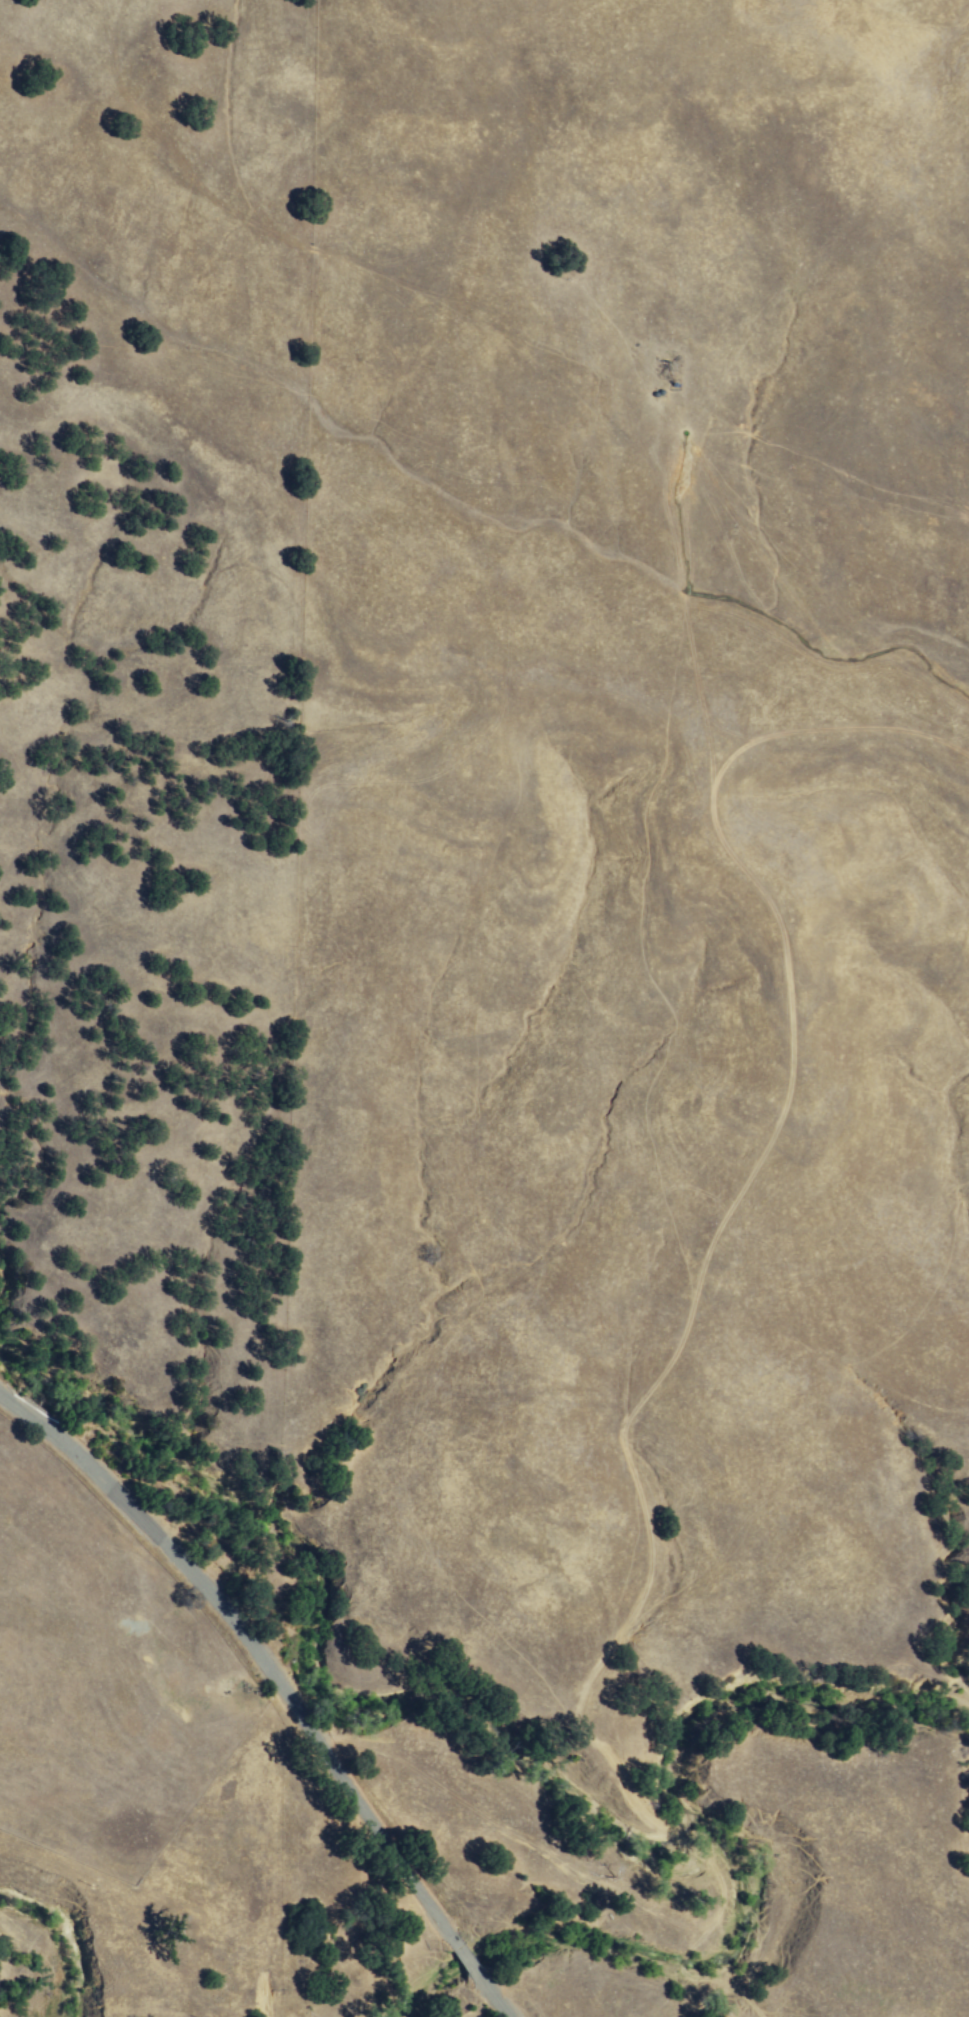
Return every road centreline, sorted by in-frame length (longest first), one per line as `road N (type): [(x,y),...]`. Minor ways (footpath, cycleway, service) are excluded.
road 1 (tertiary): [(452,1934),(208,1588),(90,1468),(0,1394)]
road 2 (track): [(968,755),(907,731),(776,733)]

